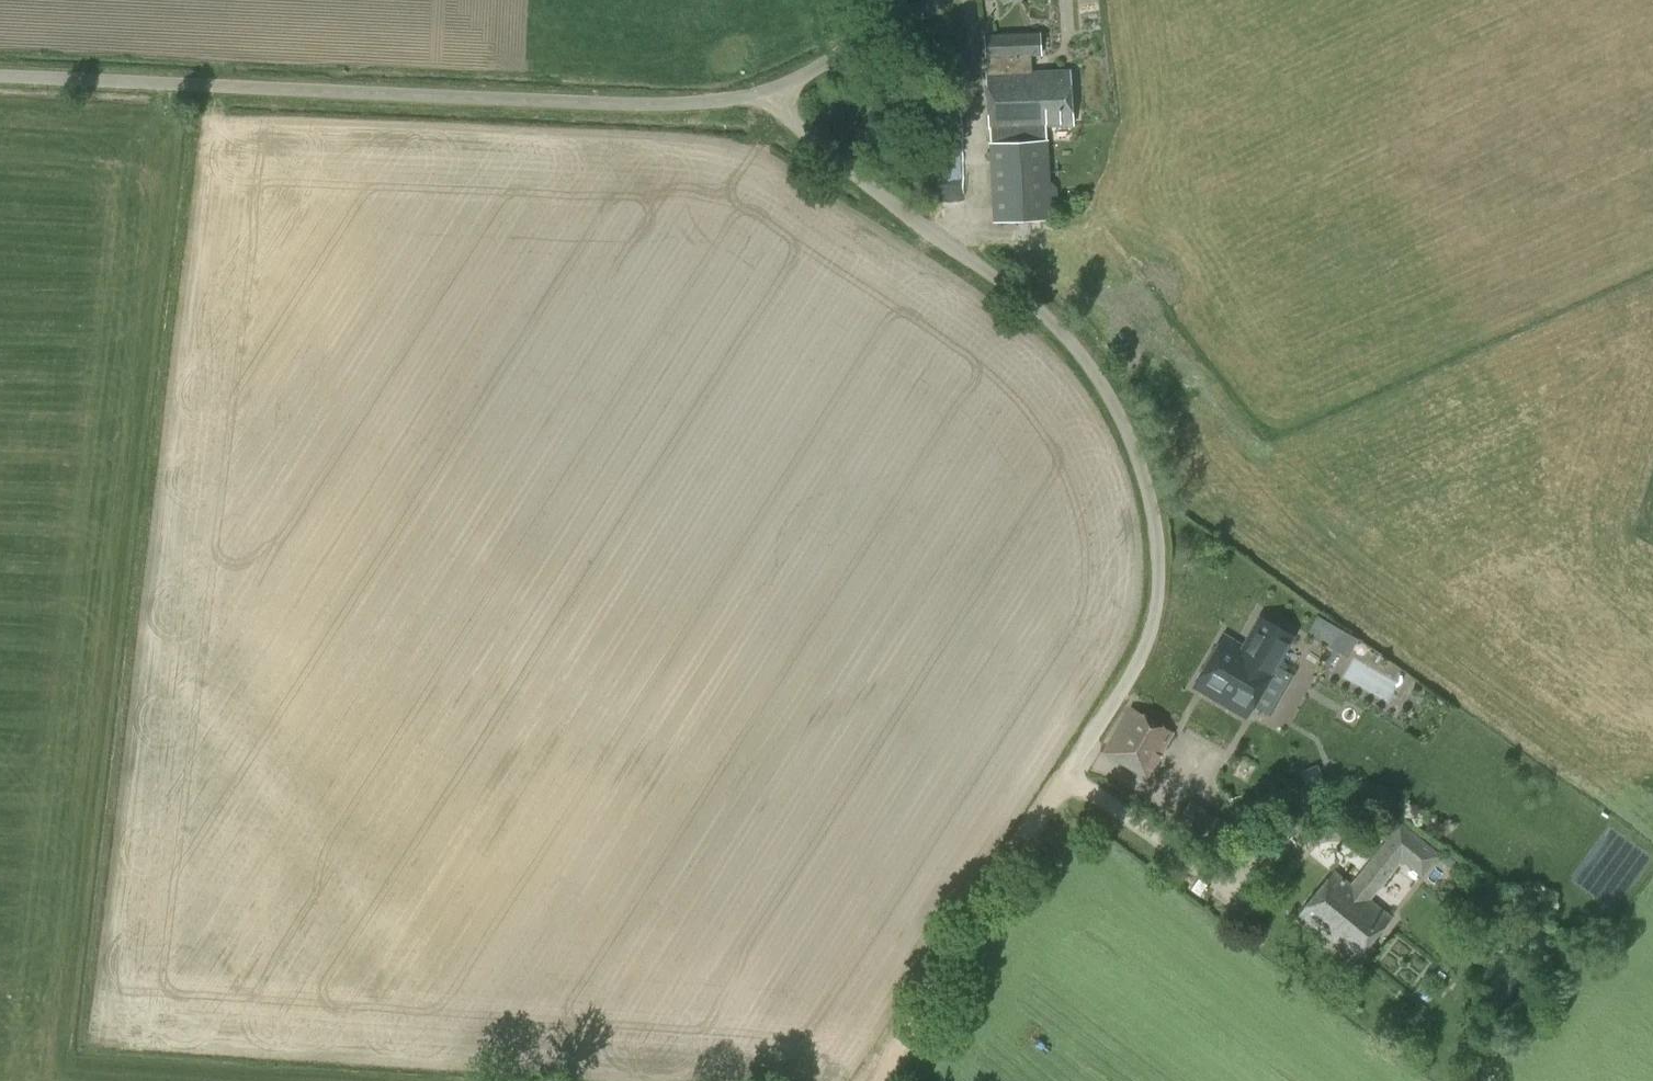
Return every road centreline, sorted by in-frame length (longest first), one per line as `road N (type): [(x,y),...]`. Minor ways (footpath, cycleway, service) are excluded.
road 1 (unclassified): [(1066,769),(1158,607),(1153,480),(1134,422),(1100,359),(1057,316),(807,134),(782,100)]
road 2 (unclassified): [(782,100),(0,65)]
road 3 (track): [(1066,769),(872,1080)]
road 4 (unclassified): [(939,0),(782,100)]

